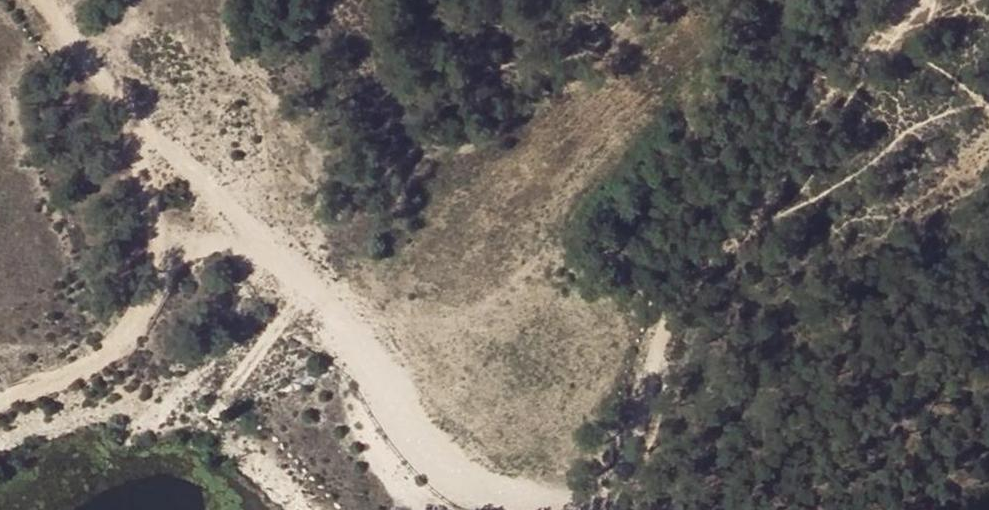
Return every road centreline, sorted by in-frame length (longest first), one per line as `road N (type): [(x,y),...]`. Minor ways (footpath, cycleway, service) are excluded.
road 1 (track): [(164,262),(234,249),(304,284),(442,469),(555,509)]
road 2 (track): [(67,378),(135,320),(164,262),(87,49),(41,0)]
road 3 (track): [(943,0),(774,169),(663,314)]
road 4 (track): [(584,509),(619,486),(663,314)]

